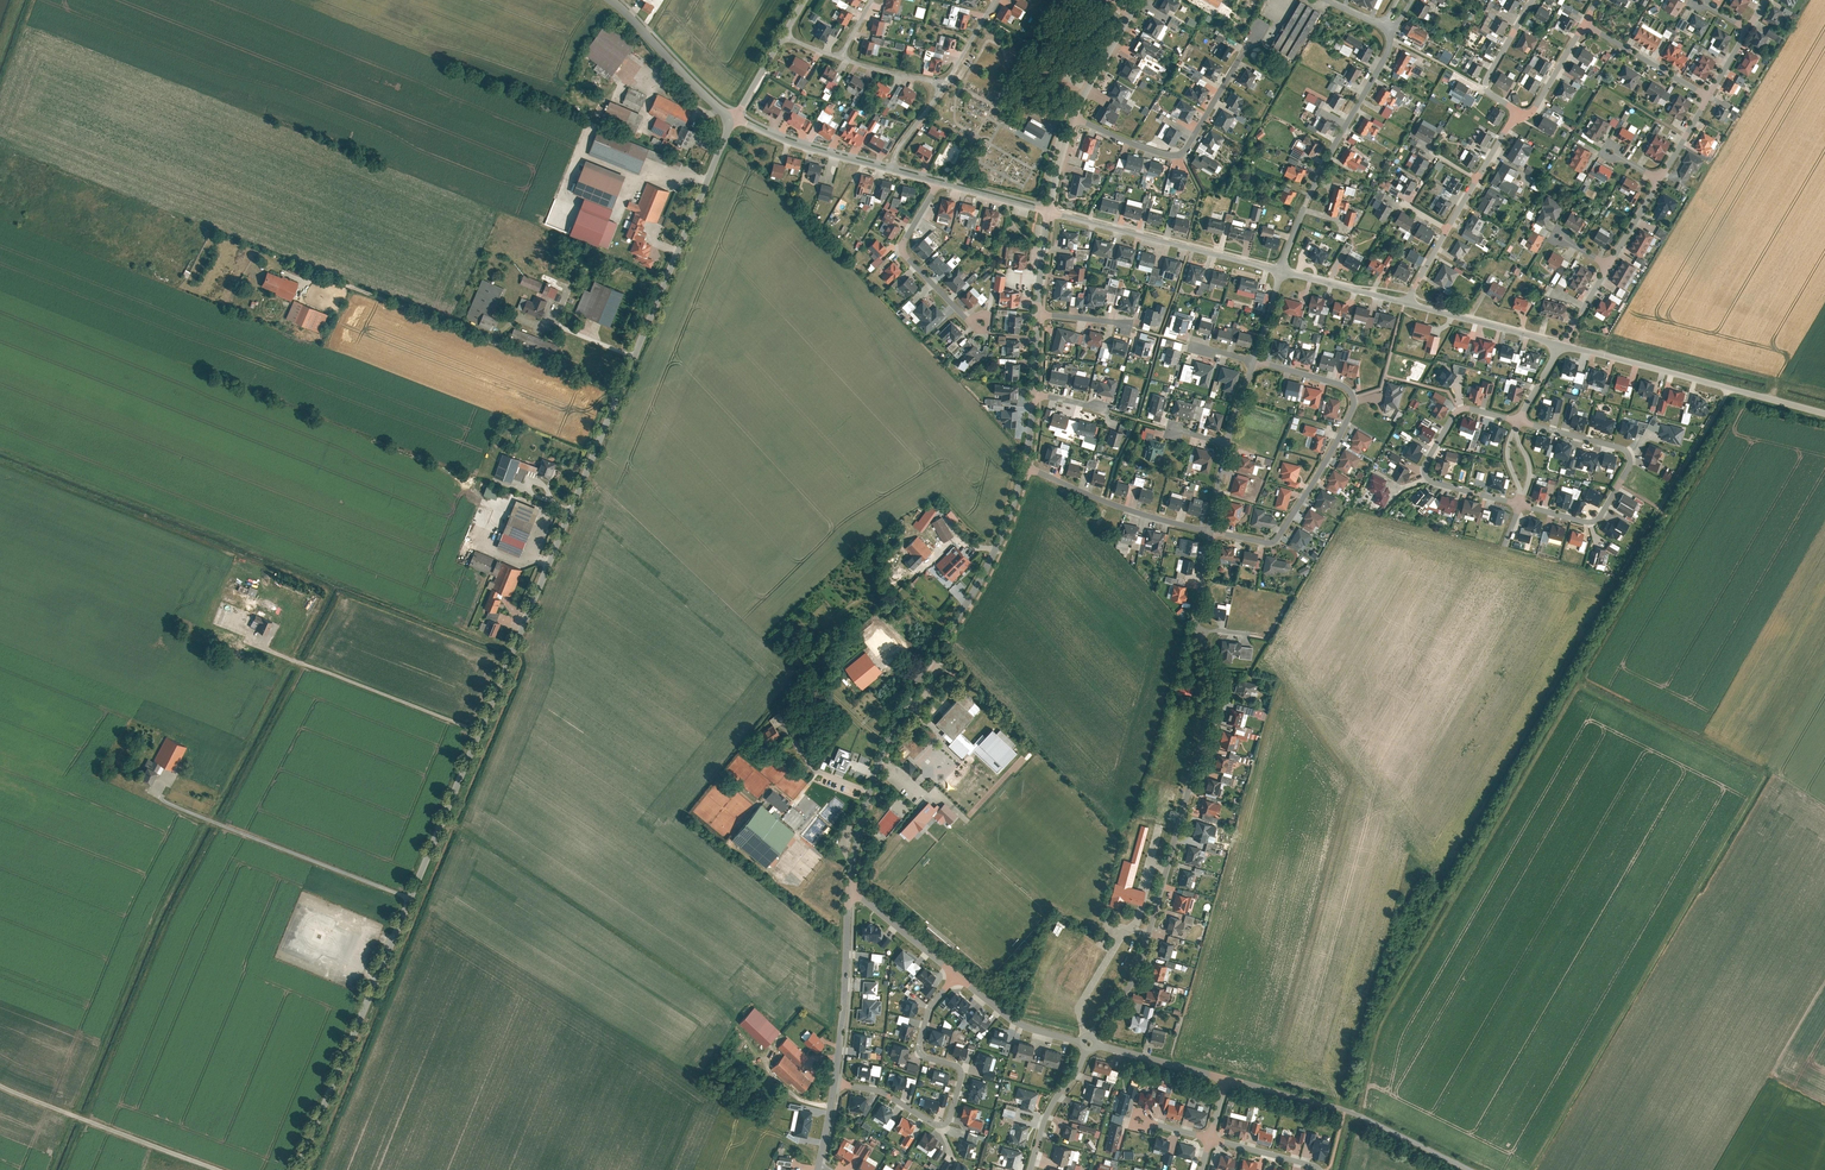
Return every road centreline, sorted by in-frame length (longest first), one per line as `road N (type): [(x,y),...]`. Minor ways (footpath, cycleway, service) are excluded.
road 1 (unclassified): [(291,1169),(730,115)]
road 2 (residential): [(1206,529),(1192,611),(1208,704),(1142,972),(1093,1034)]
road 3 (residential): [(1021,465),(985,559),(878,746),(859,808),(851,891)]
road 4 (residential): [(1250,359),(1339,382),(1355,402),(1278,536),(1262,541),(1206,529)]
road 5 (residential): [(958,975),(928,1008),(918,1045),(924,1058),(961,1069),(946,1124),(933,1125),(879,1091),(834,1085)]
road 6 (residential): [(1068,114),(1170,152),(1268,0)]
road 7 (residential): [(1561,344),(1824,412)]
road 8 (residential): [(1519,420),(1619,447),(1630,462),(1593,521),(1520,504)]
road 9 (residential): [(1391,31),(1390,51),(1308,196),(1281,271)]
road 10 (unclassified): [(1468,1169),(1345,1110),(1226,1079)]
road 11 (residential): [(1044,208),(1281,271)]
road 12 (residential): [(1520,504),(1439,482),(1426,466),(1459,409),(1519,420)]
road 13 (residential): [(1021,465),(1206,529)]
road 14 (residential): [(851,891),(834,1085)]
road 15 (residential): [(933,178),(899,246),(975,329)]
road 16 (unclassified): [(610,0),(730,115)]
road 17 (residential): [(730,115),(886,166)]
road 18 (residential): [(1405,302),(1561,344)]
road 19 (residential): [(1704,96),(1581,21)]
road 20 (unclassified): [(1079,1043),(1011,1021),(958,975)]
road 21 (residential): [(1516,111),(1484,86),(1533,0)]
road 22 (unclassified): [(958,975),(851,891)]
road 23 (residential): [(1136,0),(1068,114)]
road 24 (unclassified): [(1226,1079),(1097,1048)]
road 25 (residential): [(1085,1051),(1049,1110),(1030,1169)]
road 26 (residential): [(1281,271),(1405,302)]

